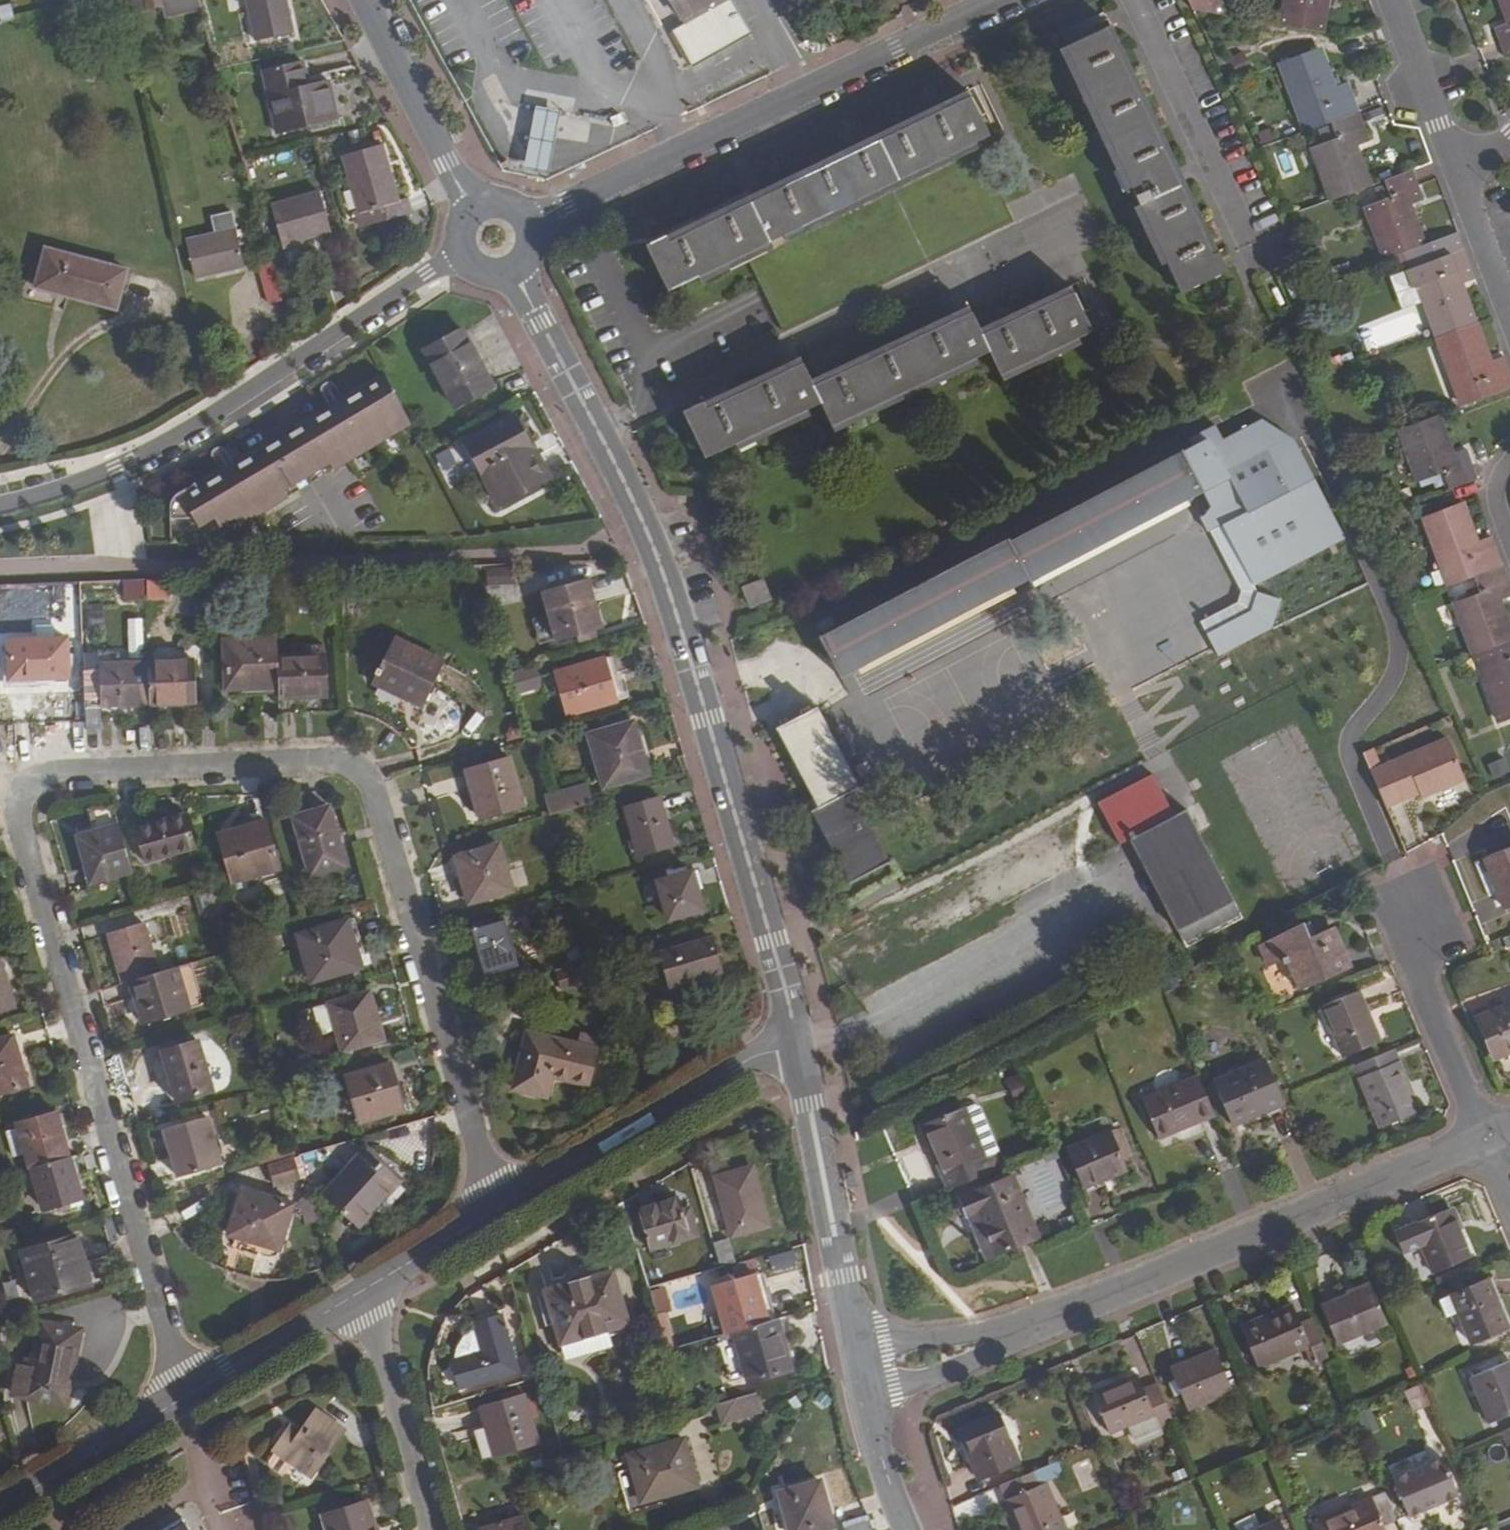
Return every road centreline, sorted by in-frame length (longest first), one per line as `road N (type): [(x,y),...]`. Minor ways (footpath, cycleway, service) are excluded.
road 1 (residential): [(494,1214),(366,785),(332,763),(40,776),(22,795),(16,827),(185,1398)]
road 2 (residential): [(794,1036),(640,516),(516,271)]
road 3 (residential): [(858,1369),(1076,1315),(1484,1141)]
road 4 (residential): [(0,502),(164,444),(463,253)]
road 5 (residential): [(531,227),(1008,0)]
road 6 (residential): [(794,1036),(494,1214)]
road 7 (residential): [(858,1369),(794,1036)]
road 8 (residential): [(1484,1141),(1402,926),(1393,867)]
road 9 (residential): [(435,1529),(364,1291)]
road 10 (residential): [(475,211),(361,0)]
road 11 (residential): [(185,1398),(0,1509)]
road 12 (residential): [(364,1291),(185,1398)]
road 13 (residential): [(1388,0),(1464,183)]
road 14 (residential): [(898,1529),(858,1369)]
road 15 (residential): [(494,1214),(364,1291)]
road 16 (residential): [(1464,183),(1509,299)]

